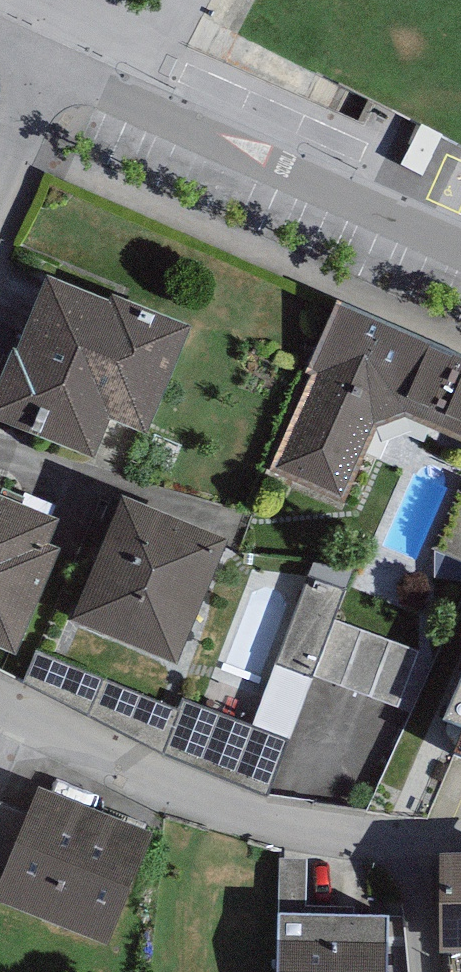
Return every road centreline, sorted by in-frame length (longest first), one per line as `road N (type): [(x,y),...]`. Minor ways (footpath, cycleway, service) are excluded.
road 1 (residential): [(52,55),(460,226)]
road 2 (residential): [(409,833),(237,806),(0,698)]
road 3 (residential): [(426,971),(409,833)]
road 4 (residential): [(0,174),(52,55)]

